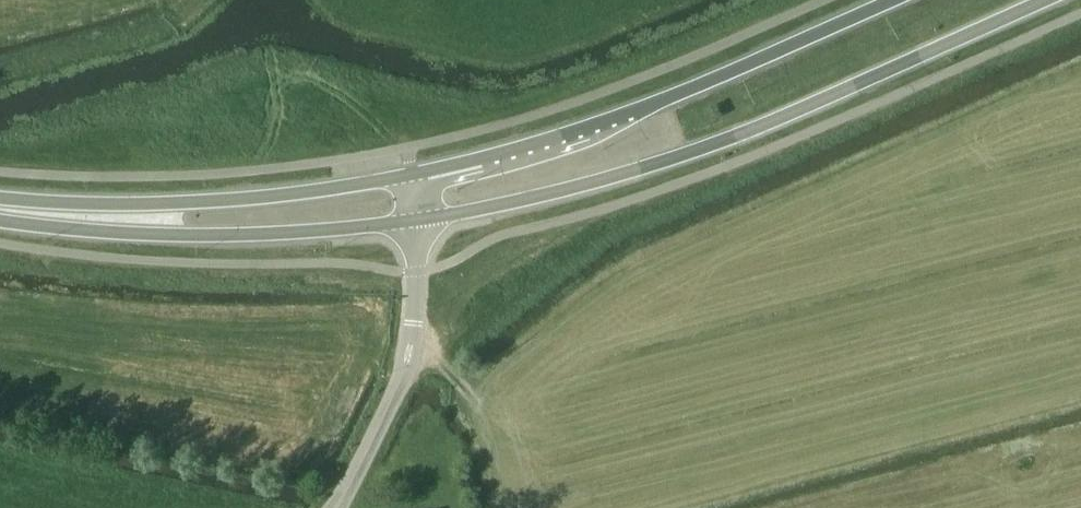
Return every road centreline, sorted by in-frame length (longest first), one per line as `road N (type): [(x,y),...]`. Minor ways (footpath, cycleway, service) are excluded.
road 1 (primary): [(420,221),(574,191),(731,143),(1046,0)]
road 2 (primary): [(897,0),(629,113),(414,175)]
road 3 (primary): [(116,221),(187,235),(420,221)]
road 4 (unclassified): [(336,507),(408,358),(420,221)]
road 5 (primary): [(414,175),(181,204),(116,221)]

